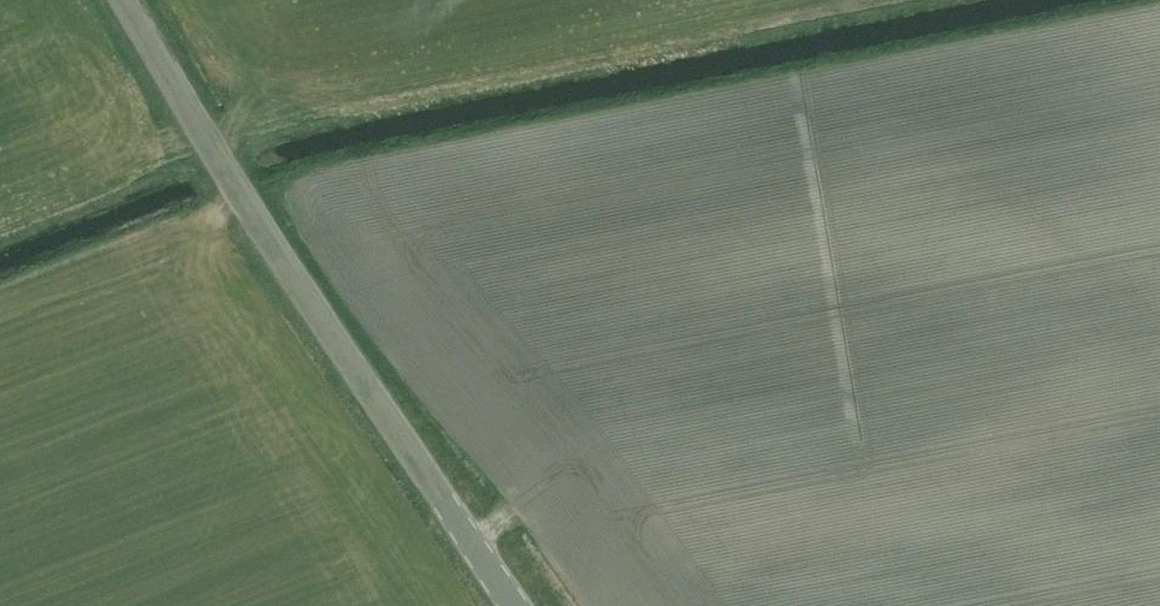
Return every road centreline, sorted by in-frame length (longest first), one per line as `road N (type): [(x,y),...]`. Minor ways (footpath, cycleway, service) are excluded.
road 1 (tertiary): [(512,605),(123,0)]

